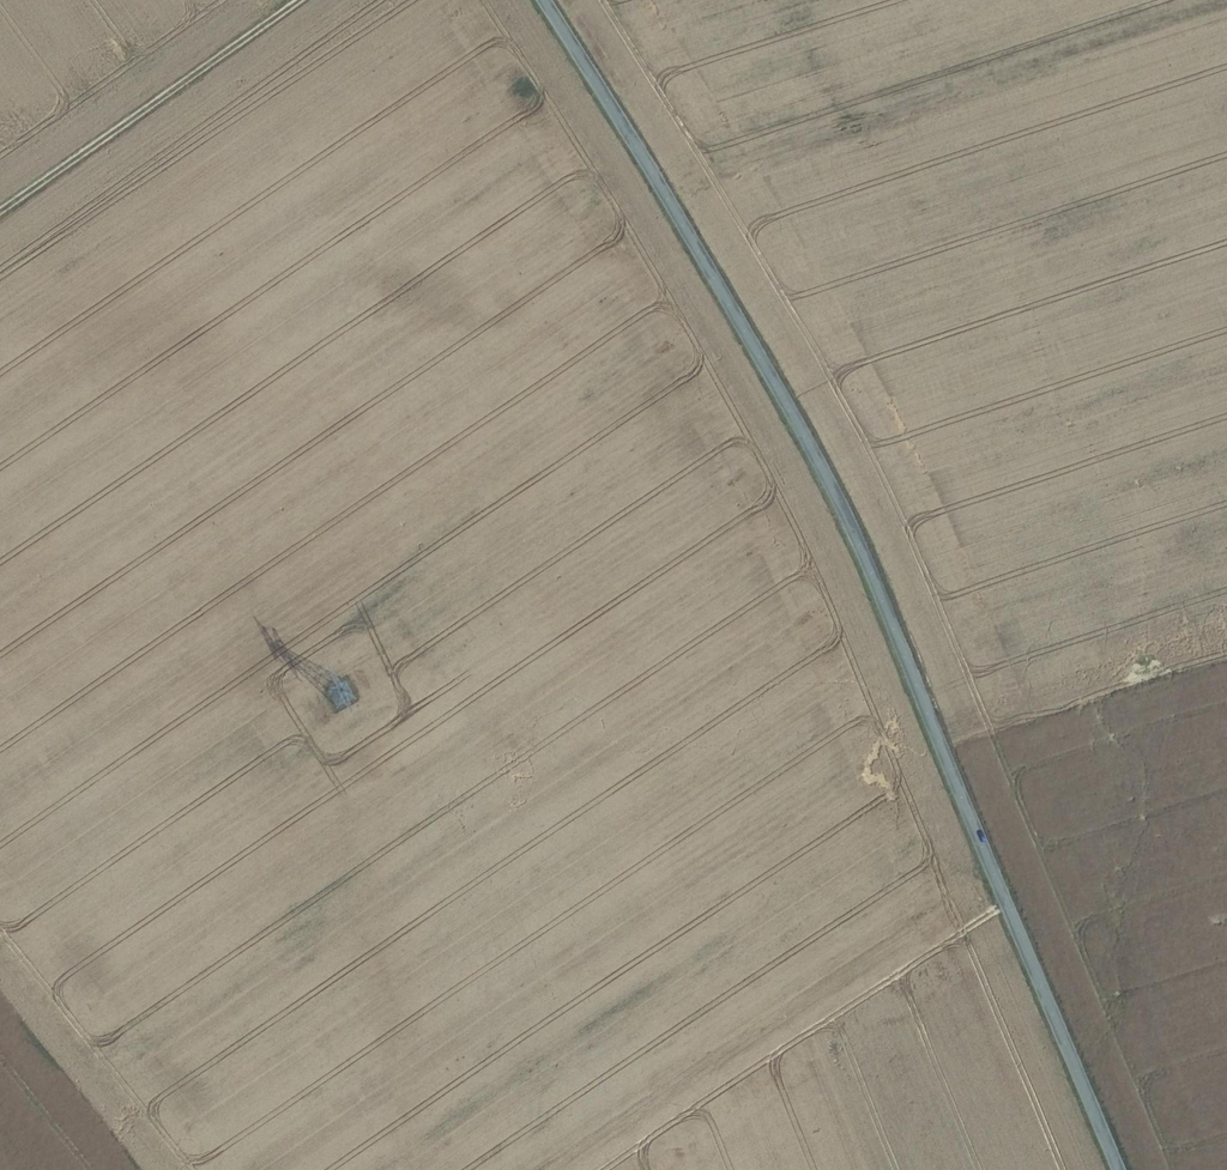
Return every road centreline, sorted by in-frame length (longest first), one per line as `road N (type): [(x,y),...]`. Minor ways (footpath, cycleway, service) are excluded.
road 1 (tertiary): [(1117,1169),(854,528),(710,271),(542,0)]

